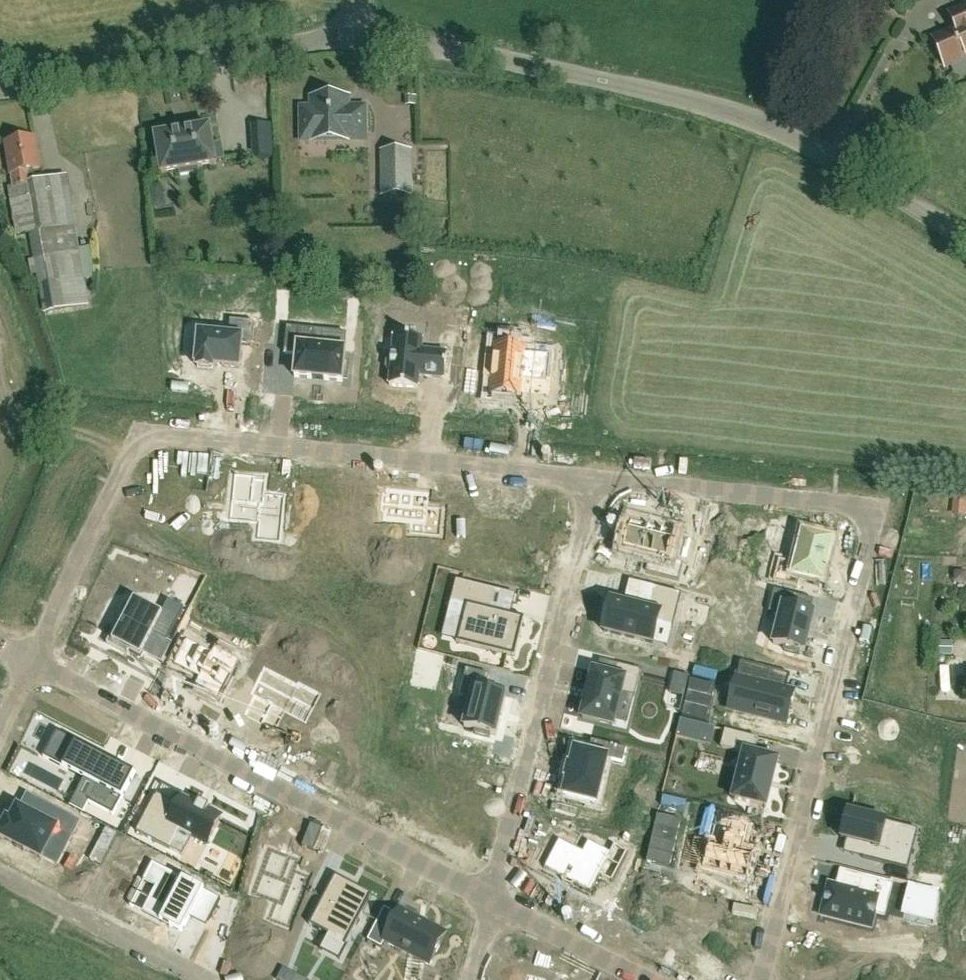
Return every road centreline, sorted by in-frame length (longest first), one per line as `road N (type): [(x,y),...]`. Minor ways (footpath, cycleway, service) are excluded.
road 1 (residential): [(762,979),(877,508),(593,477)]
road 2 (residential): [(593,477),(139,437),(32,660)]
road 3 (unclassified): [(965,235),(762,123),(583,77),(354,35)]
road 4 (residential): [(490,896),(32,660)]
road 5 (residential): [(490,896),(593,477)]
road 6 (unclassified): [(0,94),(354,35)]
road 7 (residential): [(0,870),(200,979)]
road 8 (residential): [(645,979),(490,896)]

